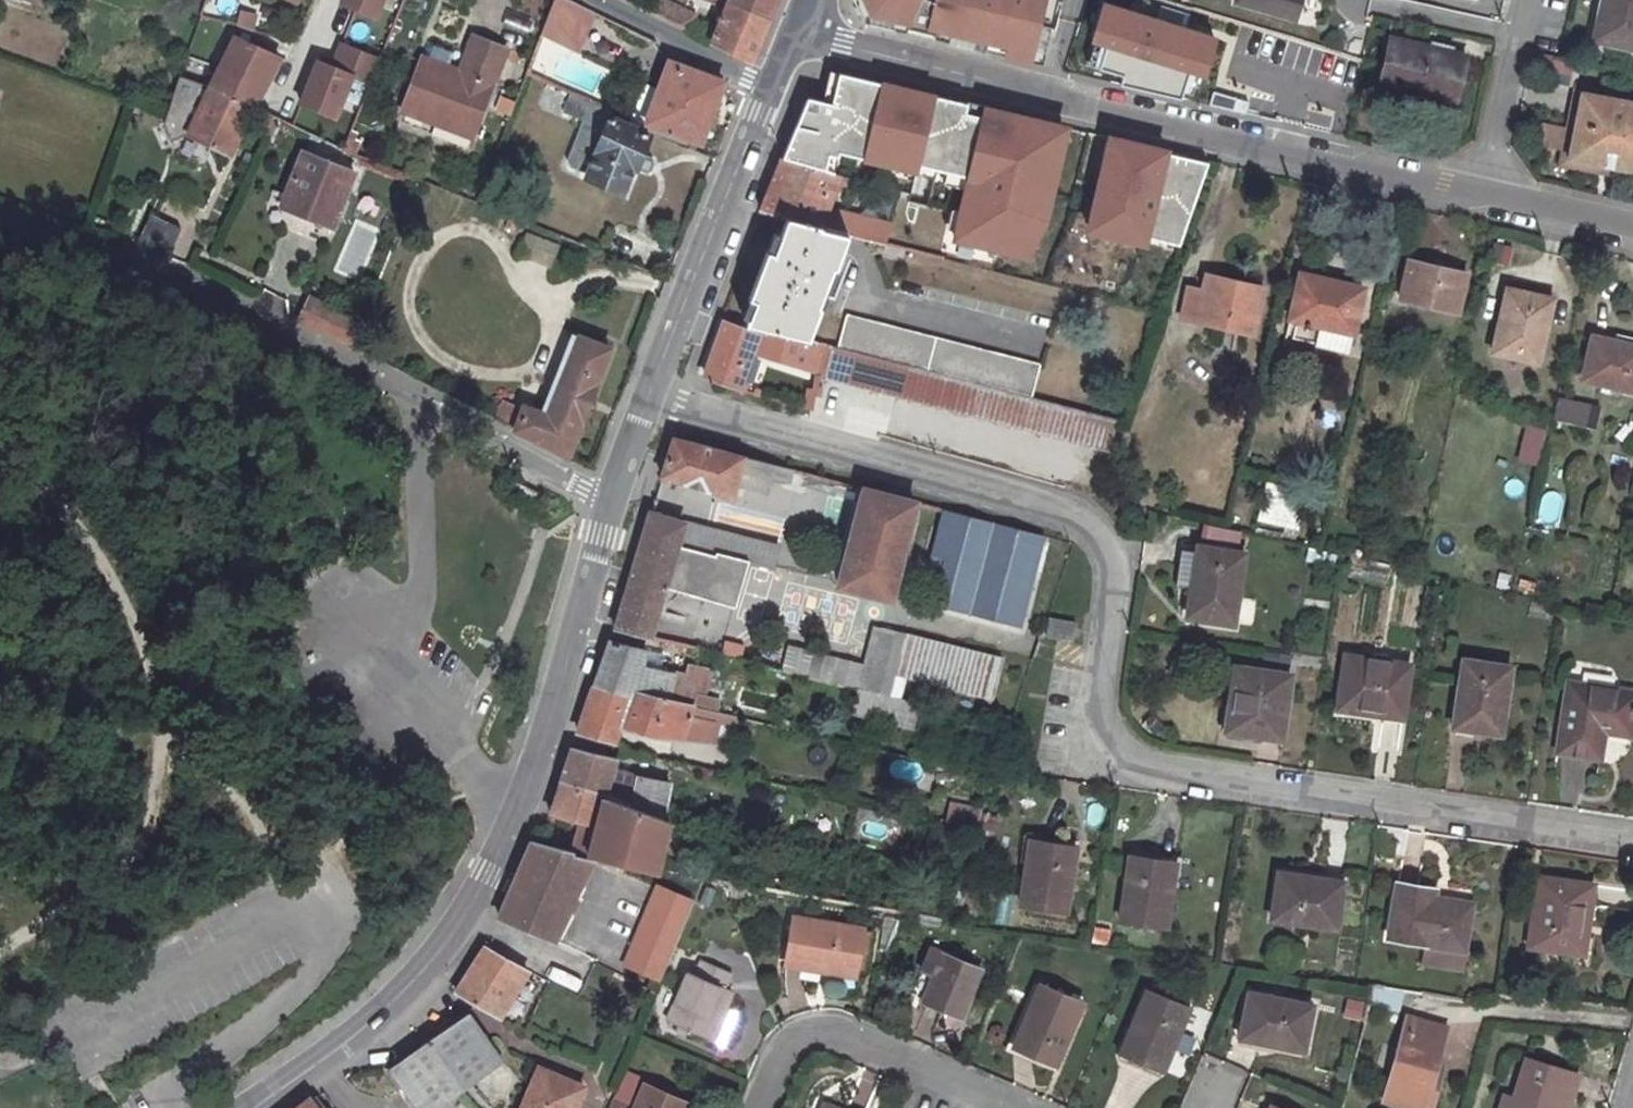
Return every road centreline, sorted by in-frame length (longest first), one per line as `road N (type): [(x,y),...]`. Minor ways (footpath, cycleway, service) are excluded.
road 1 (residential): [(651,395),(1051,507),(1113,548),(1098,752),(1632,836)]
road 2 (unclassified): [(253,1107),(361,1030),(431,960),(489,875),(543,737),(610,501)]
road 3 (residential): [(804,25),(1480,192)]
road 4 (residential): [(0,224),(183,292),(610,501)]
road 5 (residential): [(1029,1107),(867,1033),(802,1032),(759,1107)]
road 6 (unclassified): [(651,395),(770,90)]
road 7 (residential): [(1480,192),(1523,0)]
road 8 (residential): [(770,90),(600,0)]
road 9 (residential): [(1480,192),(1632,230)]

